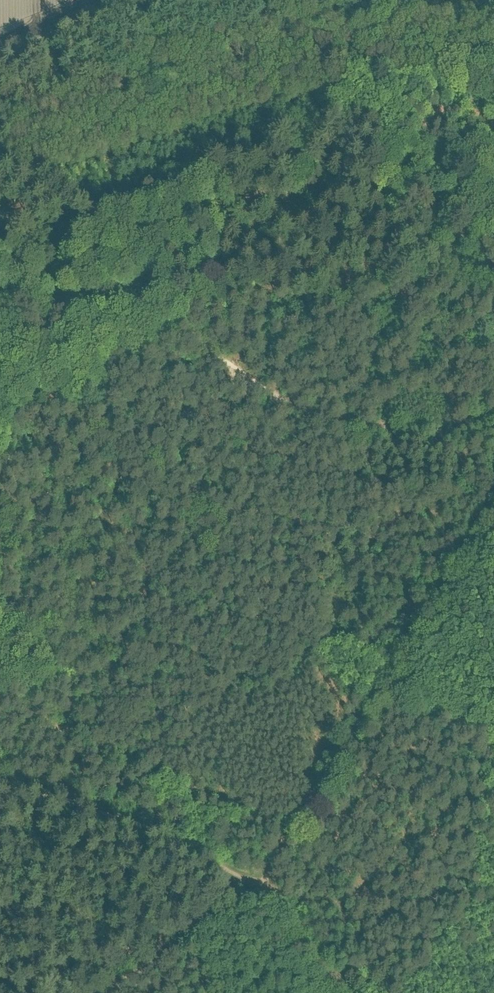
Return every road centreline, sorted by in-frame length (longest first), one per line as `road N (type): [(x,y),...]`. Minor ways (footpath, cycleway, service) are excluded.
road 1 (track): [(264,884),(493,505)]
road 2 (track): [(264,884),(83,807)]
road 3 (track): [(264,884),(106,992)]
road 4 (track): [(347,0),(384,15),(493,22)]
road 5 (track): [(0,55),(130,0)]
road 6 (track): [(345,992),(264,884)]

